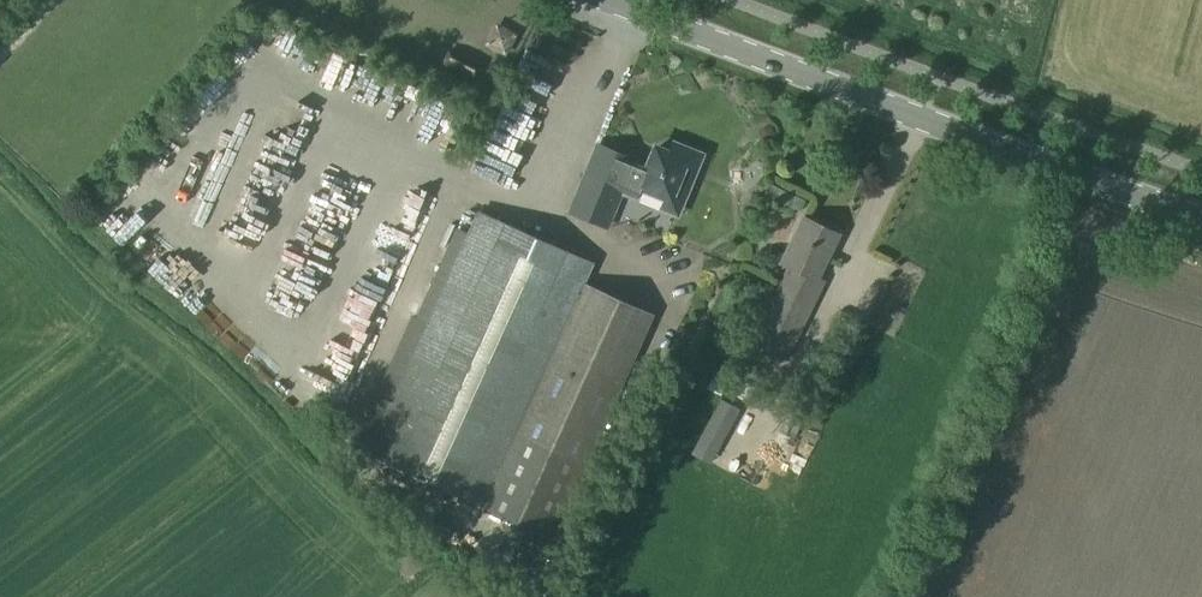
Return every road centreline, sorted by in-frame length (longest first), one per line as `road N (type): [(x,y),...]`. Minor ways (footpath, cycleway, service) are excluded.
road 1 (secondary): [(1201,219),(608,0)]

